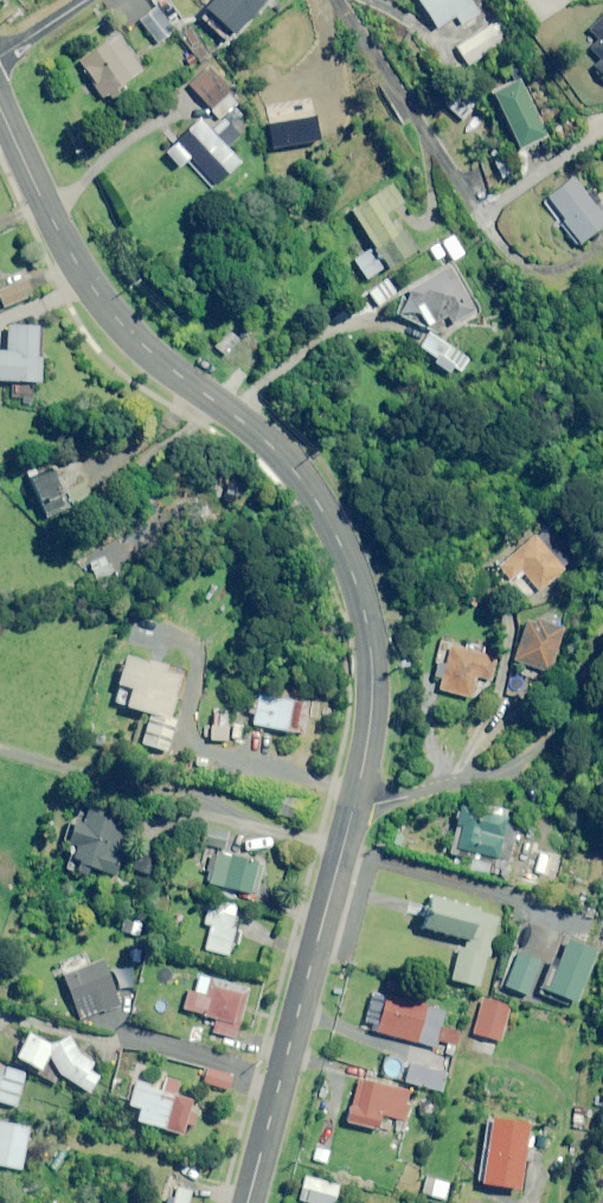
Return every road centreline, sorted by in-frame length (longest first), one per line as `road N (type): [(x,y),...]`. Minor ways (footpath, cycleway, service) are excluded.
road 1 (secondary): [(0,111),(62,241),(100,299),(142,347),(257,431),(341,543),(372,669),(354,805)]
road 2 (secondary): [(354,805),(247,1202)]
road 3 (residential): [(336,0),(481,222)]
road 4 (residential): [(354,805),(396,800),(533,755)]

